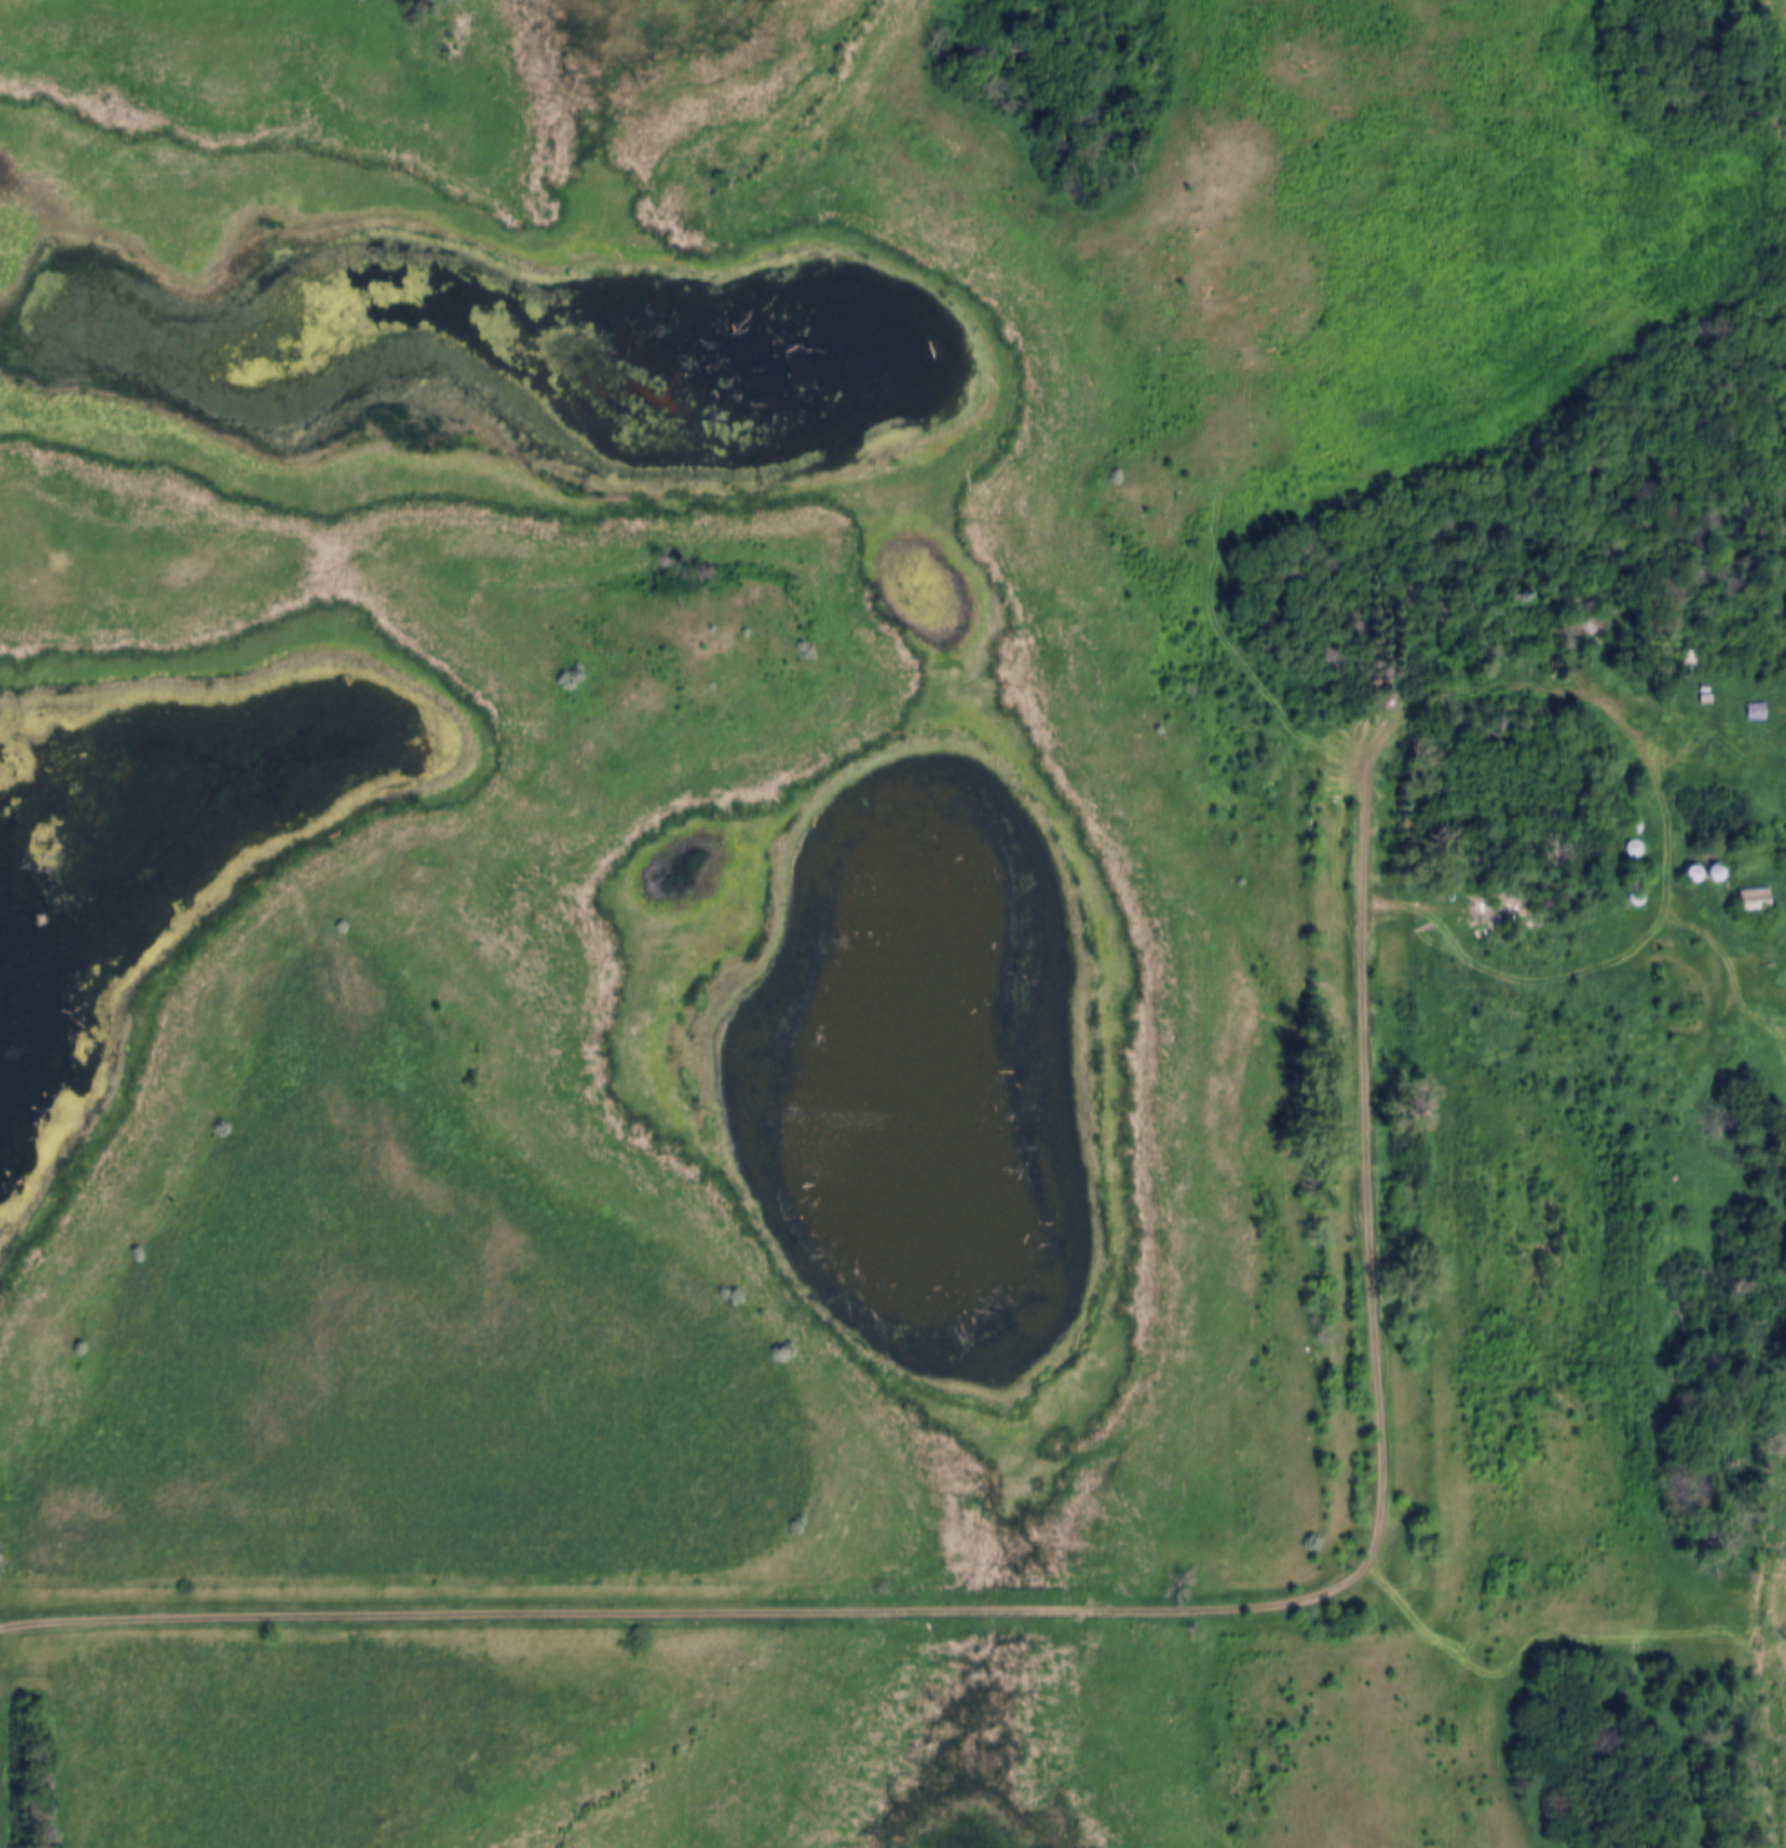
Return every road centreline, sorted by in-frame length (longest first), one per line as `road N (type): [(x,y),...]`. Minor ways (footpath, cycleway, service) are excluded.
road 1 (track): [(0,1627),(422,1610),(1250,1607),(1340,1582),(1368,1543),(1381,1494),(1362,906),(1368,789),(1386,751),(1417,714),(1453,694),(1586,693),(1652,740)]

